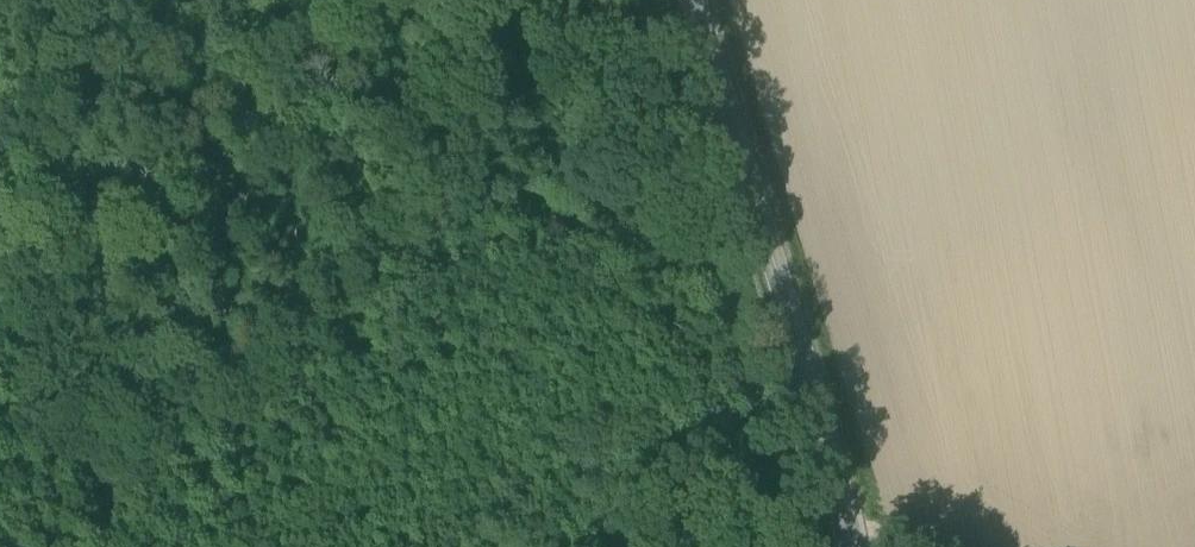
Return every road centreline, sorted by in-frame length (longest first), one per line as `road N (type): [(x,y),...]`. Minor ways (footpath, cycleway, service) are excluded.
road 1 (tertiary): [(849,546),(839,487),(694,0)]

